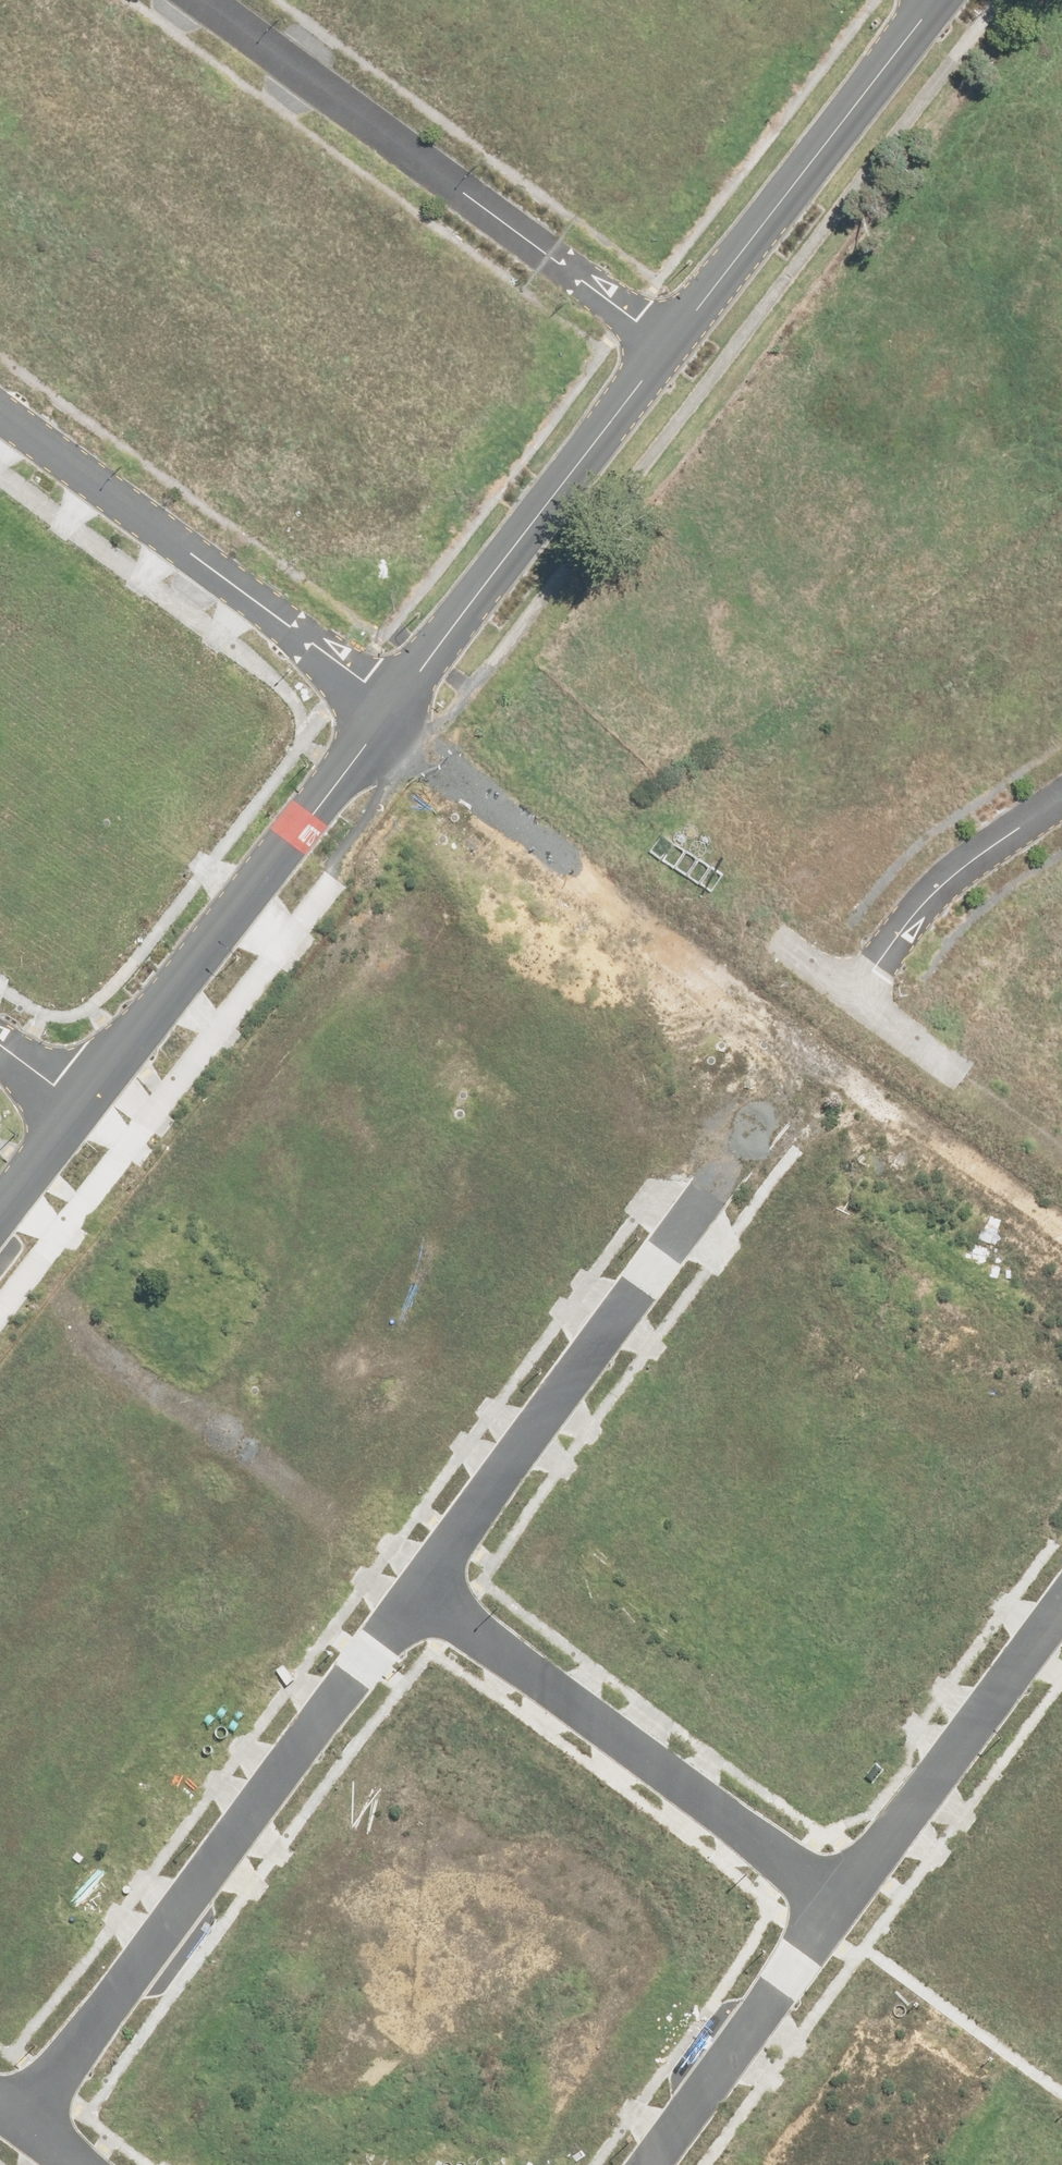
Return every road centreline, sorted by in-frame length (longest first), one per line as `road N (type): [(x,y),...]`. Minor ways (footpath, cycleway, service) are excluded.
road 1 (residential): [(28,2131),(420,1589)]
road 2 (residential): [(682,346),(215,0)]
road 3 (residential): [(420,1589),(751,1133)]
road 4 (residential): [(420,1589),(841,1903)]
road 5 (residential): [(0,410),(399,713)]
road 6 (residential): [(93,1108),(399,713)]
road 7 (residential): [(399,713),(682,346)]
road 8 (unknown): [(399,713),(762,954)]
road 9 (residential): [(682,346),(938,0)]
road 10 (residential): [(1061,1595),(841,1903)]
road 11 (residential): [(841,1903),(654,2164)]
road 12 (residential): [(1061,790),(987,842),(906,925),(843,1008)]
road 13 (unknown): [(914,1058),(1061,1160)]
road 14 (unknown): [(751,1133),(843,1008)]
road 15 (residential): [(0,1229),(93,1108)]

